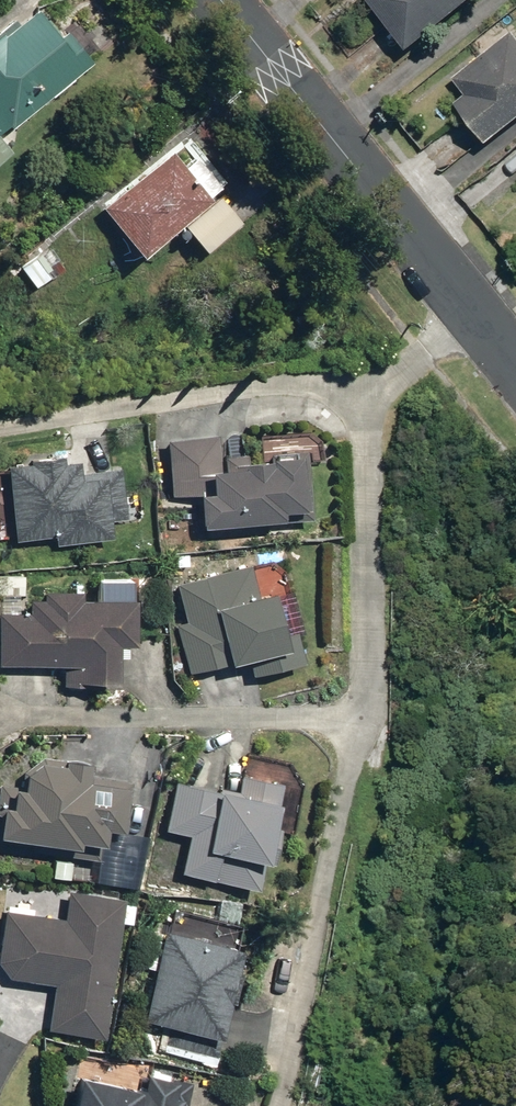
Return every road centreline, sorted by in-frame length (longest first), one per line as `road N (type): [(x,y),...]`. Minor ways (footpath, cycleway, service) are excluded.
road 1 (residential): [(277,1105),(367,690),(364,427),(371,396),(473,314)]
road 2 (residential): [(473,314),(217,0)]

